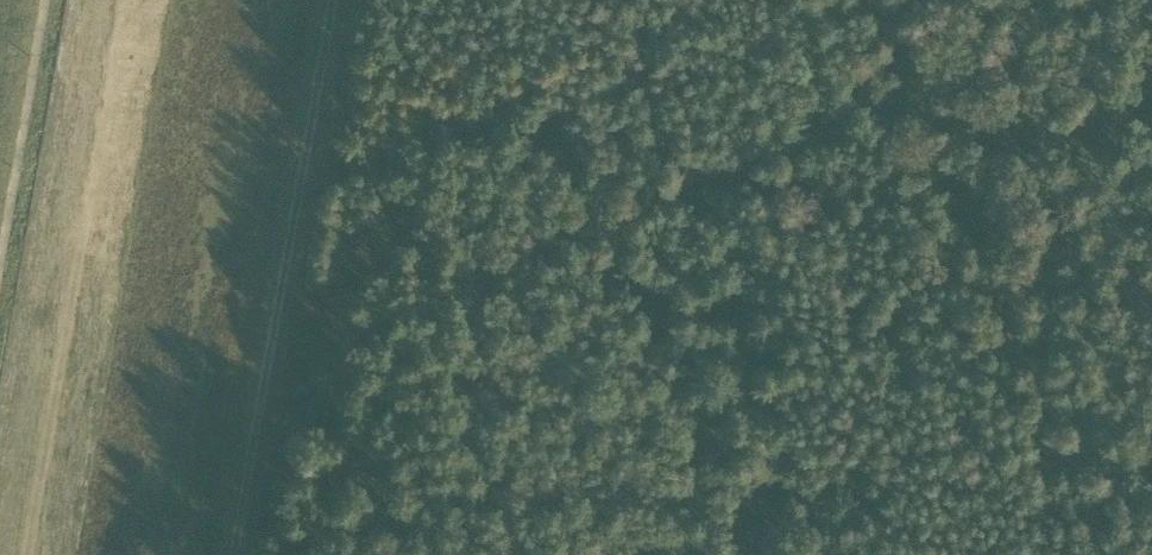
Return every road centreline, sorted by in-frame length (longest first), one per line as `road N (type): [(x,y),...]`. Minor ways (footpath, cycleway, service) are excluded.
road 1 (track): [(245,554),(351,0)]
road 2 (track): [(12,554),(107,0)]

